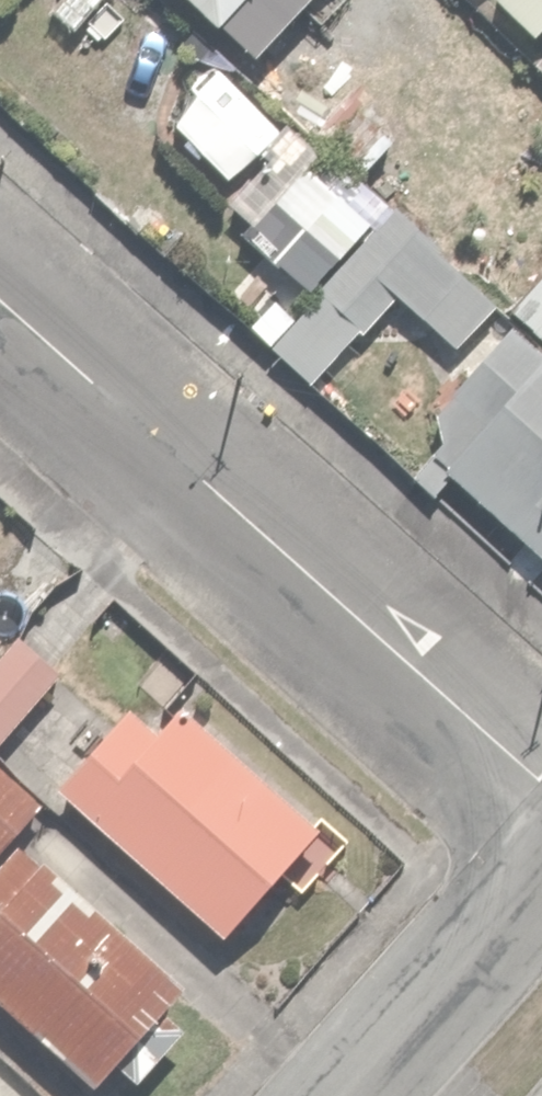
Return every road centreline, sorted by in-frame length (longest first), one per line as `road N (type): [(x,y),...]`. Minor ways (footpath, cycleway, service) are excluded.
road 1 (residential): [(0,295),(541,773)]
road 2 (residential): [(541,878),(347,1095)]

